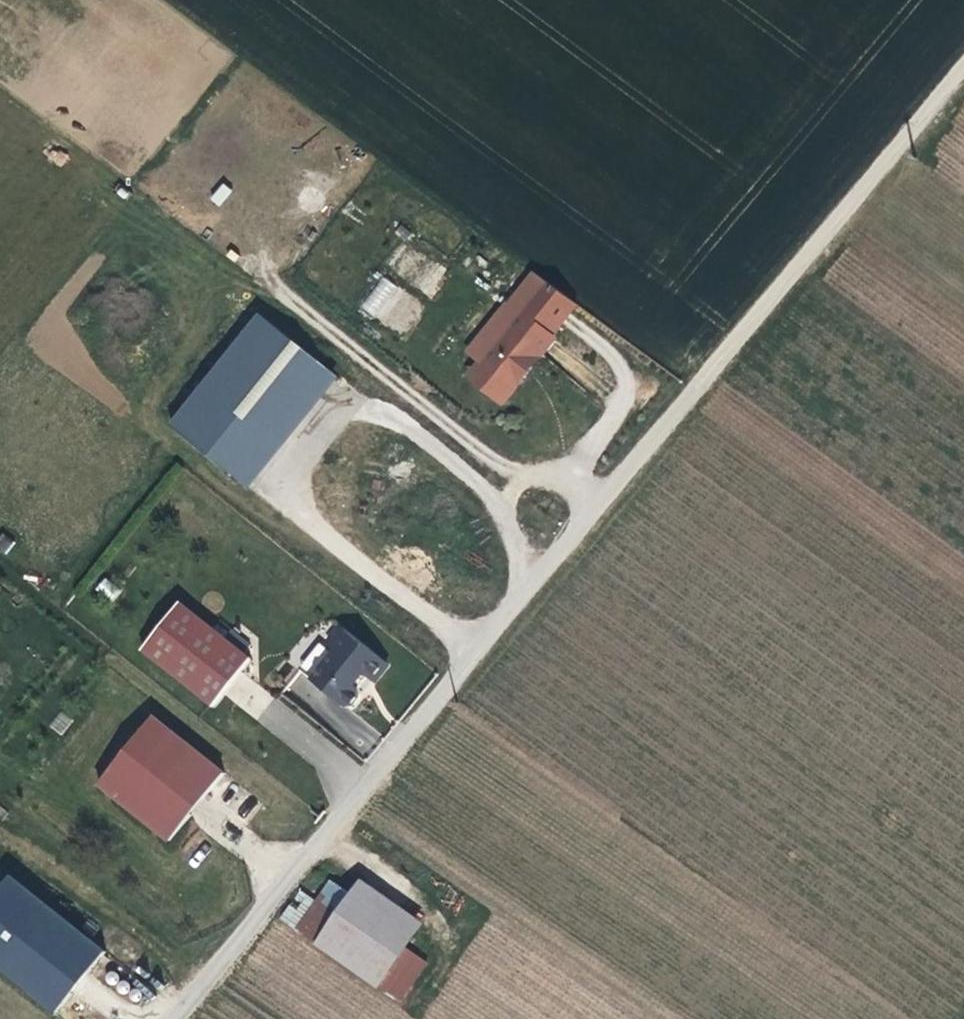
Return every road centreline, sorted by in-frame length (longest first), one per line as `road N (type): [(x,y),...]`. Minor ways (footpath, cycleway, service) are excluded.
road 1 (track): [(963,68),(475,651)]
road 2 (unclassified): [(475,651),(175,1018)]

